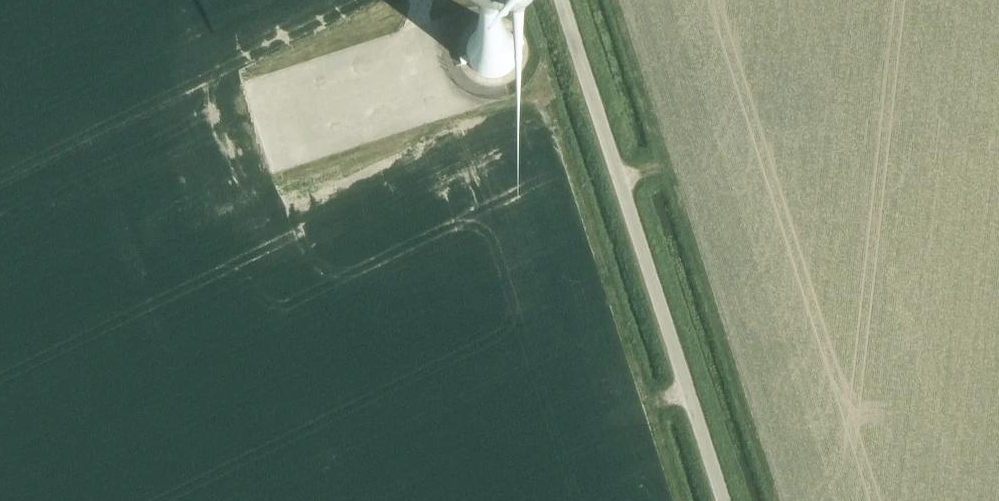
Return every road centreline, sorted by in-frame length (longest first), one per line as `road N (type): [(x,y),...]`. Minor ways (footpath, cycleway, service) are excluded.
road 1 (unclassified): [(721,500),(560,0)]

